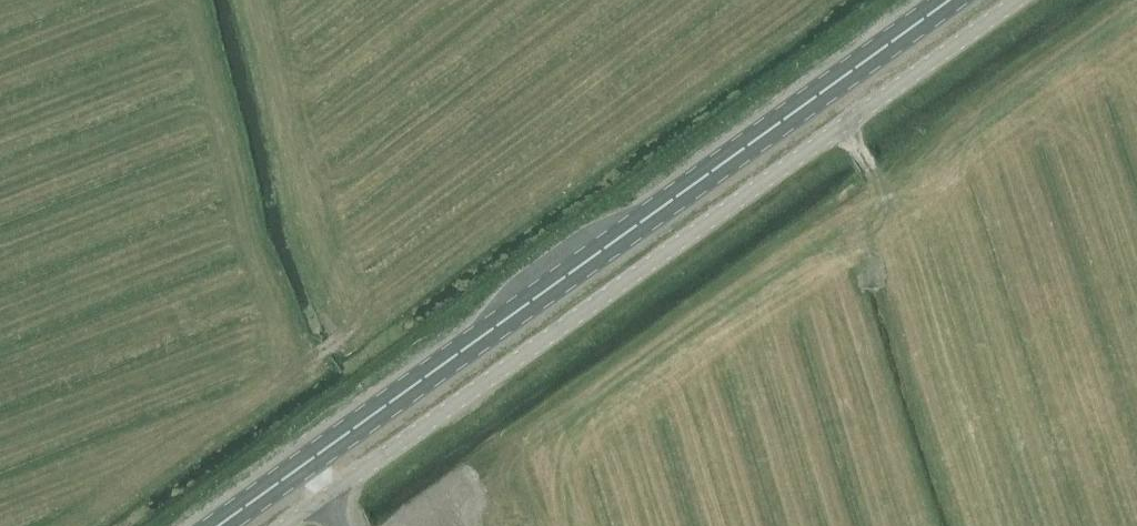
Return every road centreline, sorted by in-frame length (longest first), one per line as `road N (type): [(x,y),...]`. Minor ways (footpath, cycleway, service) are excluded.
road 1 (unclassified): [(287,525),(1019,0)]
road 2 (primary): [(218,525),(949,0)]

